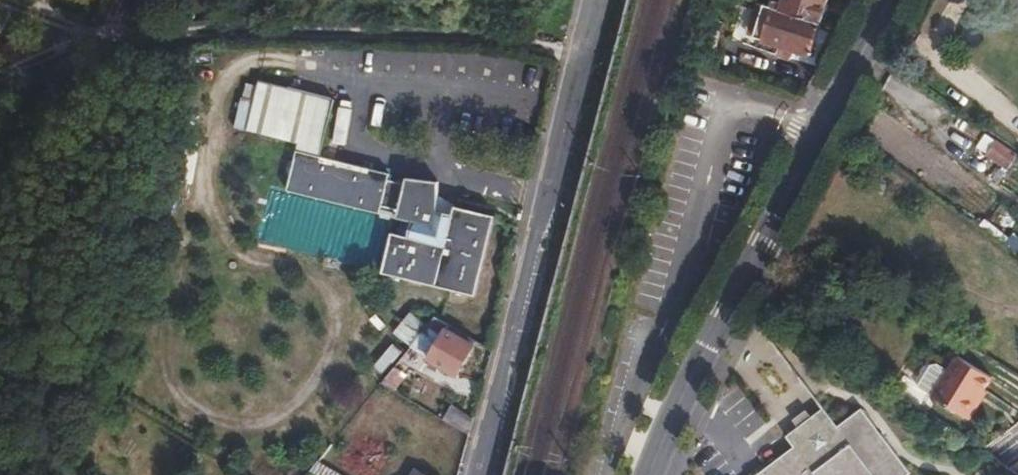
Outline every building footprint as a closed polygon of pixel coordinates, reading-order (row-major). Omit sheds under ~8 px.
[(769,6),(779,9),(782,0),(770,0),(769,6)] [(821,22),(828,0),(782,0),(779,9),(779,10),(821,22)] [(769,6),(764,4),(753,37),(762,40),(762,42),(779,47),(793,52),(810,57),(821,22),(779,10),(779,9),(769,6)] [(793,52),(779,47),(776,56),(790,61),(793,52)] [(303,128),(298,145),(320,150),(324,133),(303,128)] [(996,141),(987,153),(1008,169),(1017,156),(996,141)] [(383,274),(476,296),(495,215),(455,206),(453,214),(437,210),(438,181),(407,177),(406,184),(389,180),(390,173),(297,150),(287,191),(380,214),(381,209),(398,213),(397,218),(413,222),(409,237),(392,233),(383,274)] [(446,328),(448,325),(435,317),(428,326),(443,335),(429,360),(457,376),(475,345),(446,328)] [(397,364),(406,353),(390,341),(381,353),(397,364)] [(374,362),(390,374),(395,367),(397,364),(381,353),(374,362)] [(948,371),(932,397),(969,420),(994,378),(957,356),(948,371)] [(917,388),(932,397),(948,371),(937,364),(930,365),(917,388)] [(390,374),(382,383),(395,391),(408,375),(395,367),(390,374)] [(372,375),(367,383),(373,388),(379,380),(372,375)] [(469,436),(473,418),(452,404),(443,420),(469,436)] [(756,474),(908,474),(910,473),(862,408),(838,426),(824,408),(787,436),(794,447),(756,474)] [(314,468),(311,471),(317,474),(342,474),(319,461),(314,467),(314,468)] [(287,467),(280,474),(281,474),(293,474),(295,473),(287,467)]
